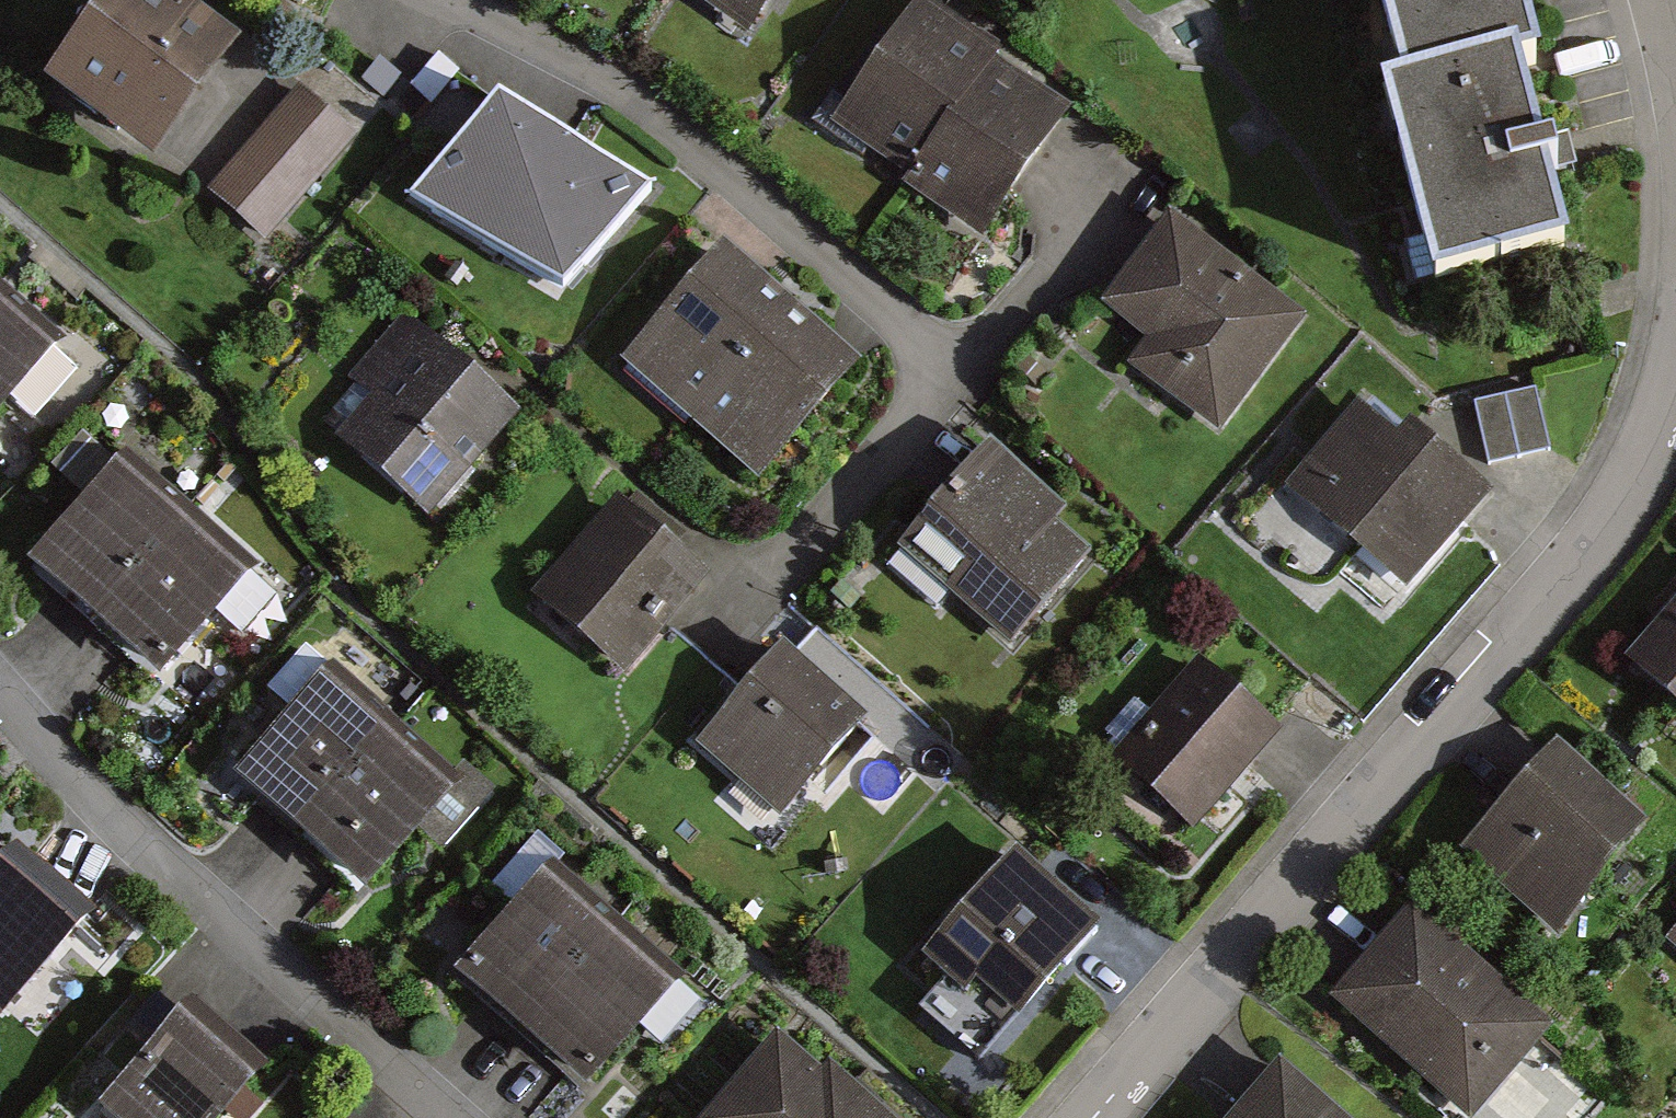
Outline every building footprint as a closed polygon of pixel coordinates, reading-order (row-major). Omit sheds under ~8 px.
[(188,0),(101,0),(43,79),(154,161),(243,40),(188,0)] [(759,37),(784,0),(704,0),(759,37)] [(1416,97),(1557,62),(1541,0),(1392,0),(1416,97)] [(1008,59),(930,3),(840,127),(917,183),(1008,59)] [(989,240),(1075,119),(1003,69),(917,189),(989,240)] [(1535,74),(1396,109),(1441,286),(1580,251),(1535,74)] [(266,241),(359,136),(301,85),(208,191),(266,241)] [(655,189),(500,96),(409,199),(564,289),(655,189)] [(1133,367),(1223,434),(1309,318),(1171,216),(1106,304),(1154,339),(1133,367)] [(863,365),(728,250),(627,368),(762,483),(863,365)] [(0,285),(0,419),(67,342),(0,285)] [(431,517),(517,414),(401,316),(314,419),(431,517)] [(1553,449),(1538,389),(1475,404),(1490,464),(1553,449)] [(1292,488),(1335,523),(1331,527),(1414,593),(1495,492),(1412,426),(1403,437),(1360,403),(1292,488)] [(1011,650),(1092,556),(1055,524),(1068,509),(993,445),(899,554),(1011,650)] [(191,505),(126,453),(28,572),(94,625),(191,505)] [(710,577),(615,497),(532,595),(627,674),(710,577)] [(256,558),(191,505),(94,625),(159,678),(256,558)] [(1626,666),(1675,708),(1675,608),(1626,666)] [(872,717),(787,644),(697,748),(781,821),(872,717)] [(1195,836),(1285,736),(1201,662),(1112,762),(1195,836)] [(397,723),(331,666),(232,779),(298,836),(397,723)] [(462,780),(397,723),(298,836),(363,893),(462,780)] [(1646,824),(1560,747),(1468,850),(1554,927),(1646,824)] [(1013,1031),(1103,923),(1017,852),(927,961),(962,990),(943,1013),(989,1051),(1008,1027),(1013,1031)] [(622,920),(554,861),(452,977),(520,1037),(622,920)] [(78,928),(5,862),(0,867),(0,1013),(78,928)] [(1557,1030),(1422,912),(1339,1007),(1466,1117),(1479,1117),(1557,1030)] [(690,980),(622,920),(520,1037),(588,1096),(690,980)] [(254,1083),(179,1015),(95,1107),(107,1117),(222,1117),(254,1083)] [(777,1039),(707,1117),(891,1117),(833,1067),(822,1079),(777,1039)] [(1288,1065),(1240,1117),(1347,1117),(1288,1065)]
